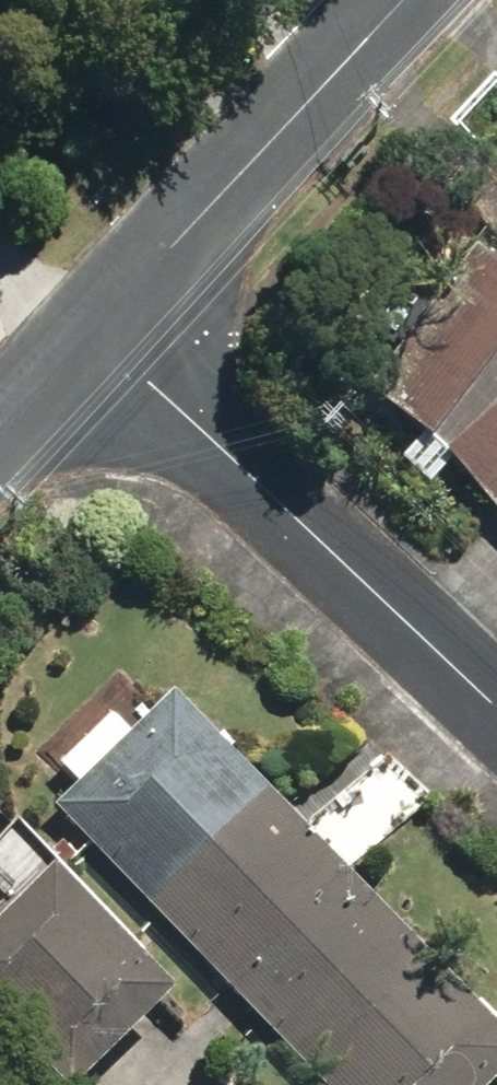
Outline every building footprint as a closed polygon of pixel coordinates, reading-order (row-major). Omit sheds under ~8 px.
[(417,442),(496,336),(496,289),(438,245),(335,380),(417,442)] [(496,530),(496,410),(437,463),(496,530)] [(47,814),(320,1084),(487,1084),(496,1075),(496,1014),(168,693),(138,721),(116,700),(54,768),(71,785),(47,814)] [(0,902),(0,1015),(87,1084),(93,1084),(183,975),(37,856),(0,902)]
